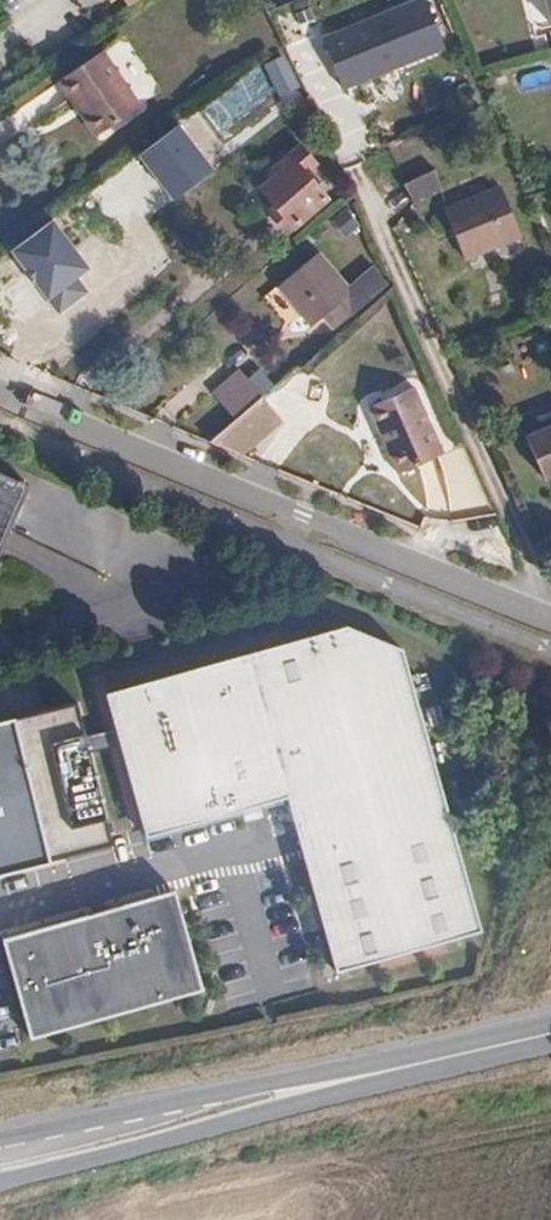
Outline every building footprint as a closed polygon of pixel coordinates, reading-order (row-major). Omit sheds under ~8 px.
[(424,1),(325,43),(345,91),(444,50),(424,1)] [(140,105),(102,49),(57,81),(95,136),(140,105)] [(284,169),(261,184),(291,225),(326,201),(295,155),(281,164),(284,169)] [(435,173),(401,187),(410,206),(443,192),(435,173)] [(505,194),(447,216),(465,264),(524,243),(505,194)] [(63,249),(35,276),(64,306),(93,280),(63,249)] [(313,323),(322,316),(330,309),(341,322),(384,286),(370,270),(348,289),(316,253),(279,284),(313,323)] [(330,309),(322,316),(333,329),(341,322),(330,309)] [(212,389),(236,415),(260,395),(262,393),(240,366),(212,389)] [(412,385),(366,405),(396,474),(443,454),(412,385)] [(283,421),(260,395),(236,415),(206,440),(243,455),(283,421)] [(525,440),(544,484),(550,481),(550,430),(525,440)] [(0,473),(0,552),(29,486),(0,473)] [(336,974),(482,933),(402,649),(346,626),(248,654),(248,655),(106,695),(116,729),(120,745),(146,837),(244,810),(245,815),(258,811),(256,806),(286,797),(336,974)] [(77,703),(0,722),(0,874),(112,846),(90,754),(86,736),(77,703)] [(86,736),(90,754),(120,745),(116,729),(86,736)] [(174,891),(2,940),(30,1040),(202,991),(174,891)]
